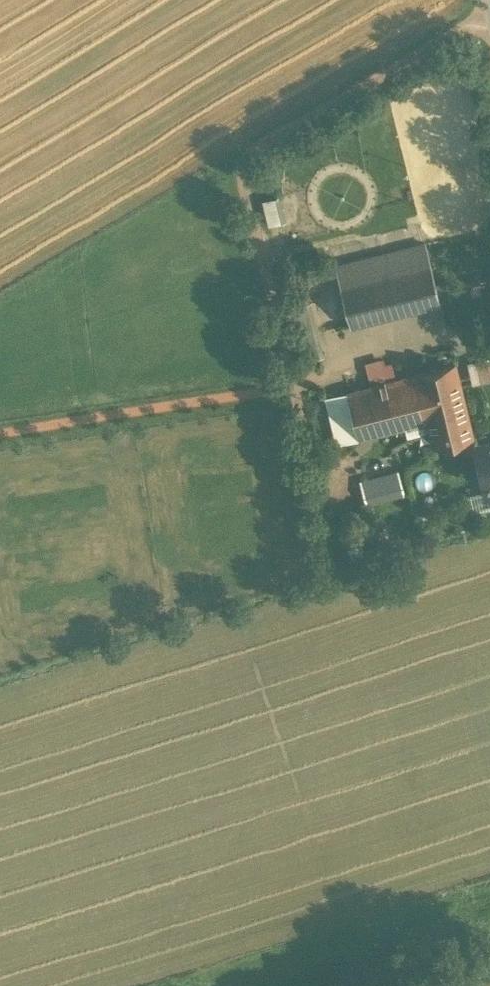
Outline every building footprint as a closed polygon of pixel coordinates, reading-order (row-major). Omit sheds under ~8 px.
[(269,219),(285,217),(282,191),(265,193),(269,219)] [(429,237),(341,258),(355,319),(444,298),(429,237)] [(290,300),(305,355),(324,350),(309,295),(290,300)] [(470,356),(473,377),(489,374),(489,353),(470,356)] [(458,361),(323,390),(334,440),(432,419),(437,440),(473,432),(458,361)] [(475,440),(487,487),(489,486),(489,436),(475,440)] [(401,464),(362,475),(369,501),(408,490),(401,464)]
